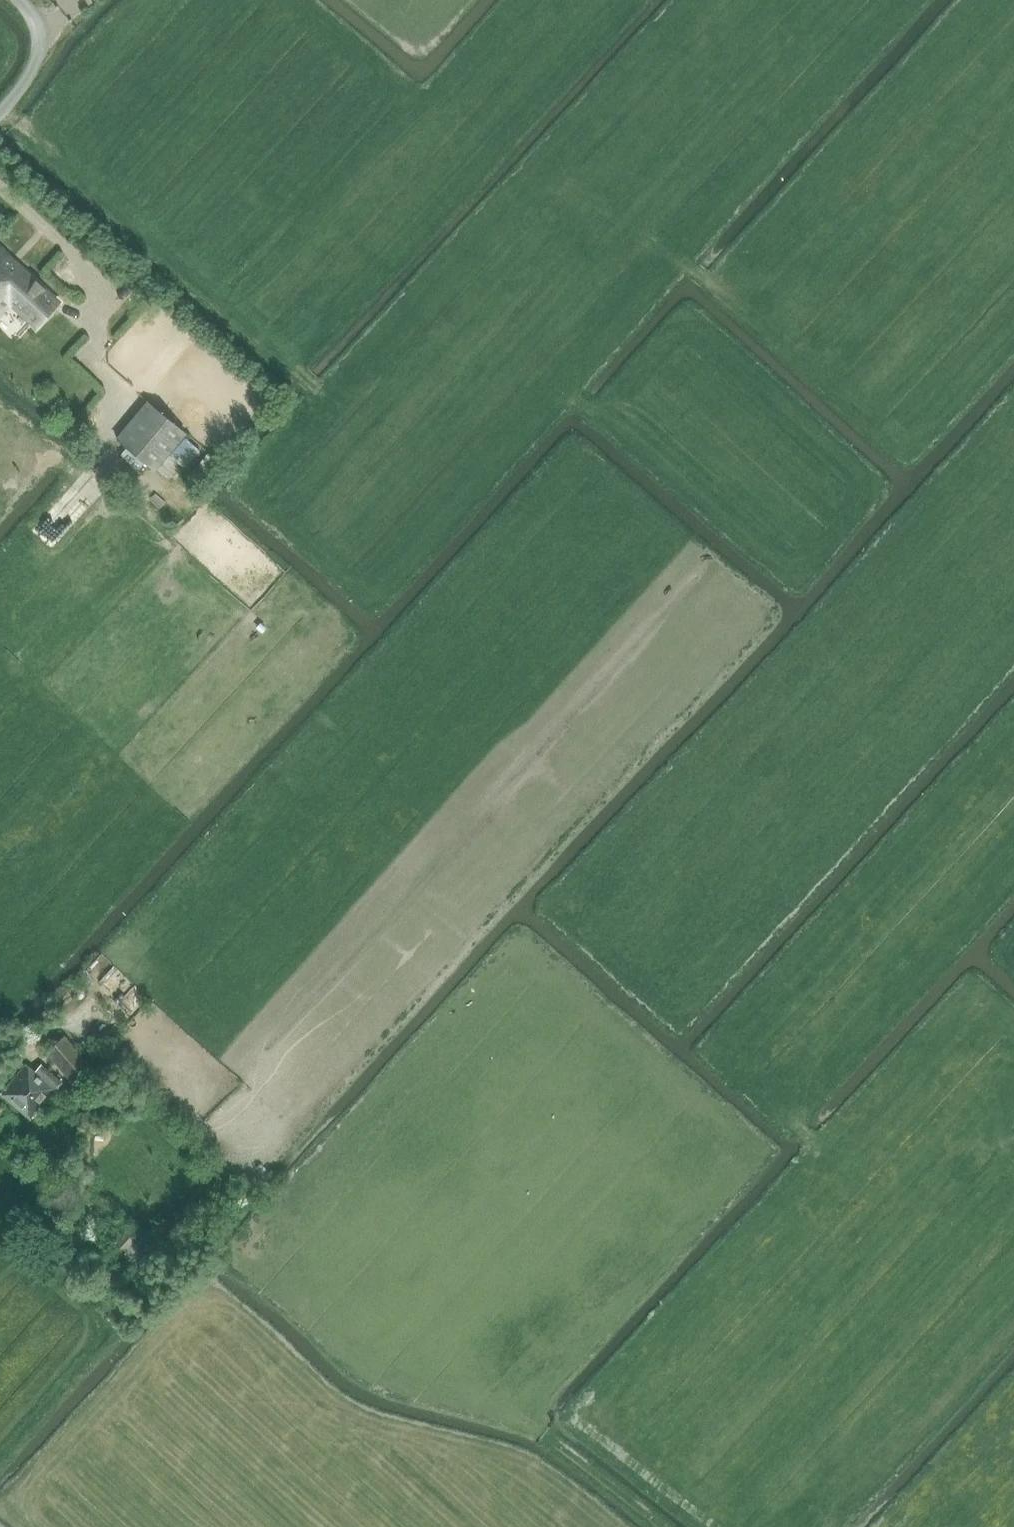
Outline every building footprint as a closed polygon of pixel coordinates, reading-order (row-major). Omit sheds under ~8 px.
[(61,299),(0,245),(0,316),(10,305),(35,329),(61,299)] [(117,438),(154,470),(186,433),(148,400),(117,438)] [(188,477),(203,490),(223,464),(208,452),(188,477)] [(48,1049),(83,1089),(97,1077),(62,1037),(48,1049)] [(0,1092),(0,1093),(31,1120),(58,1087),(62,1082),(57,1078),(49,1071),(41,1064),(37,1069),(35,1071),(25,1063),(0,1092)] [(121,1253),(139,1269),(156,1250),(142,1237),(140,1240),(124,1225),(112,1239),(124,1250),(121,1253)]
